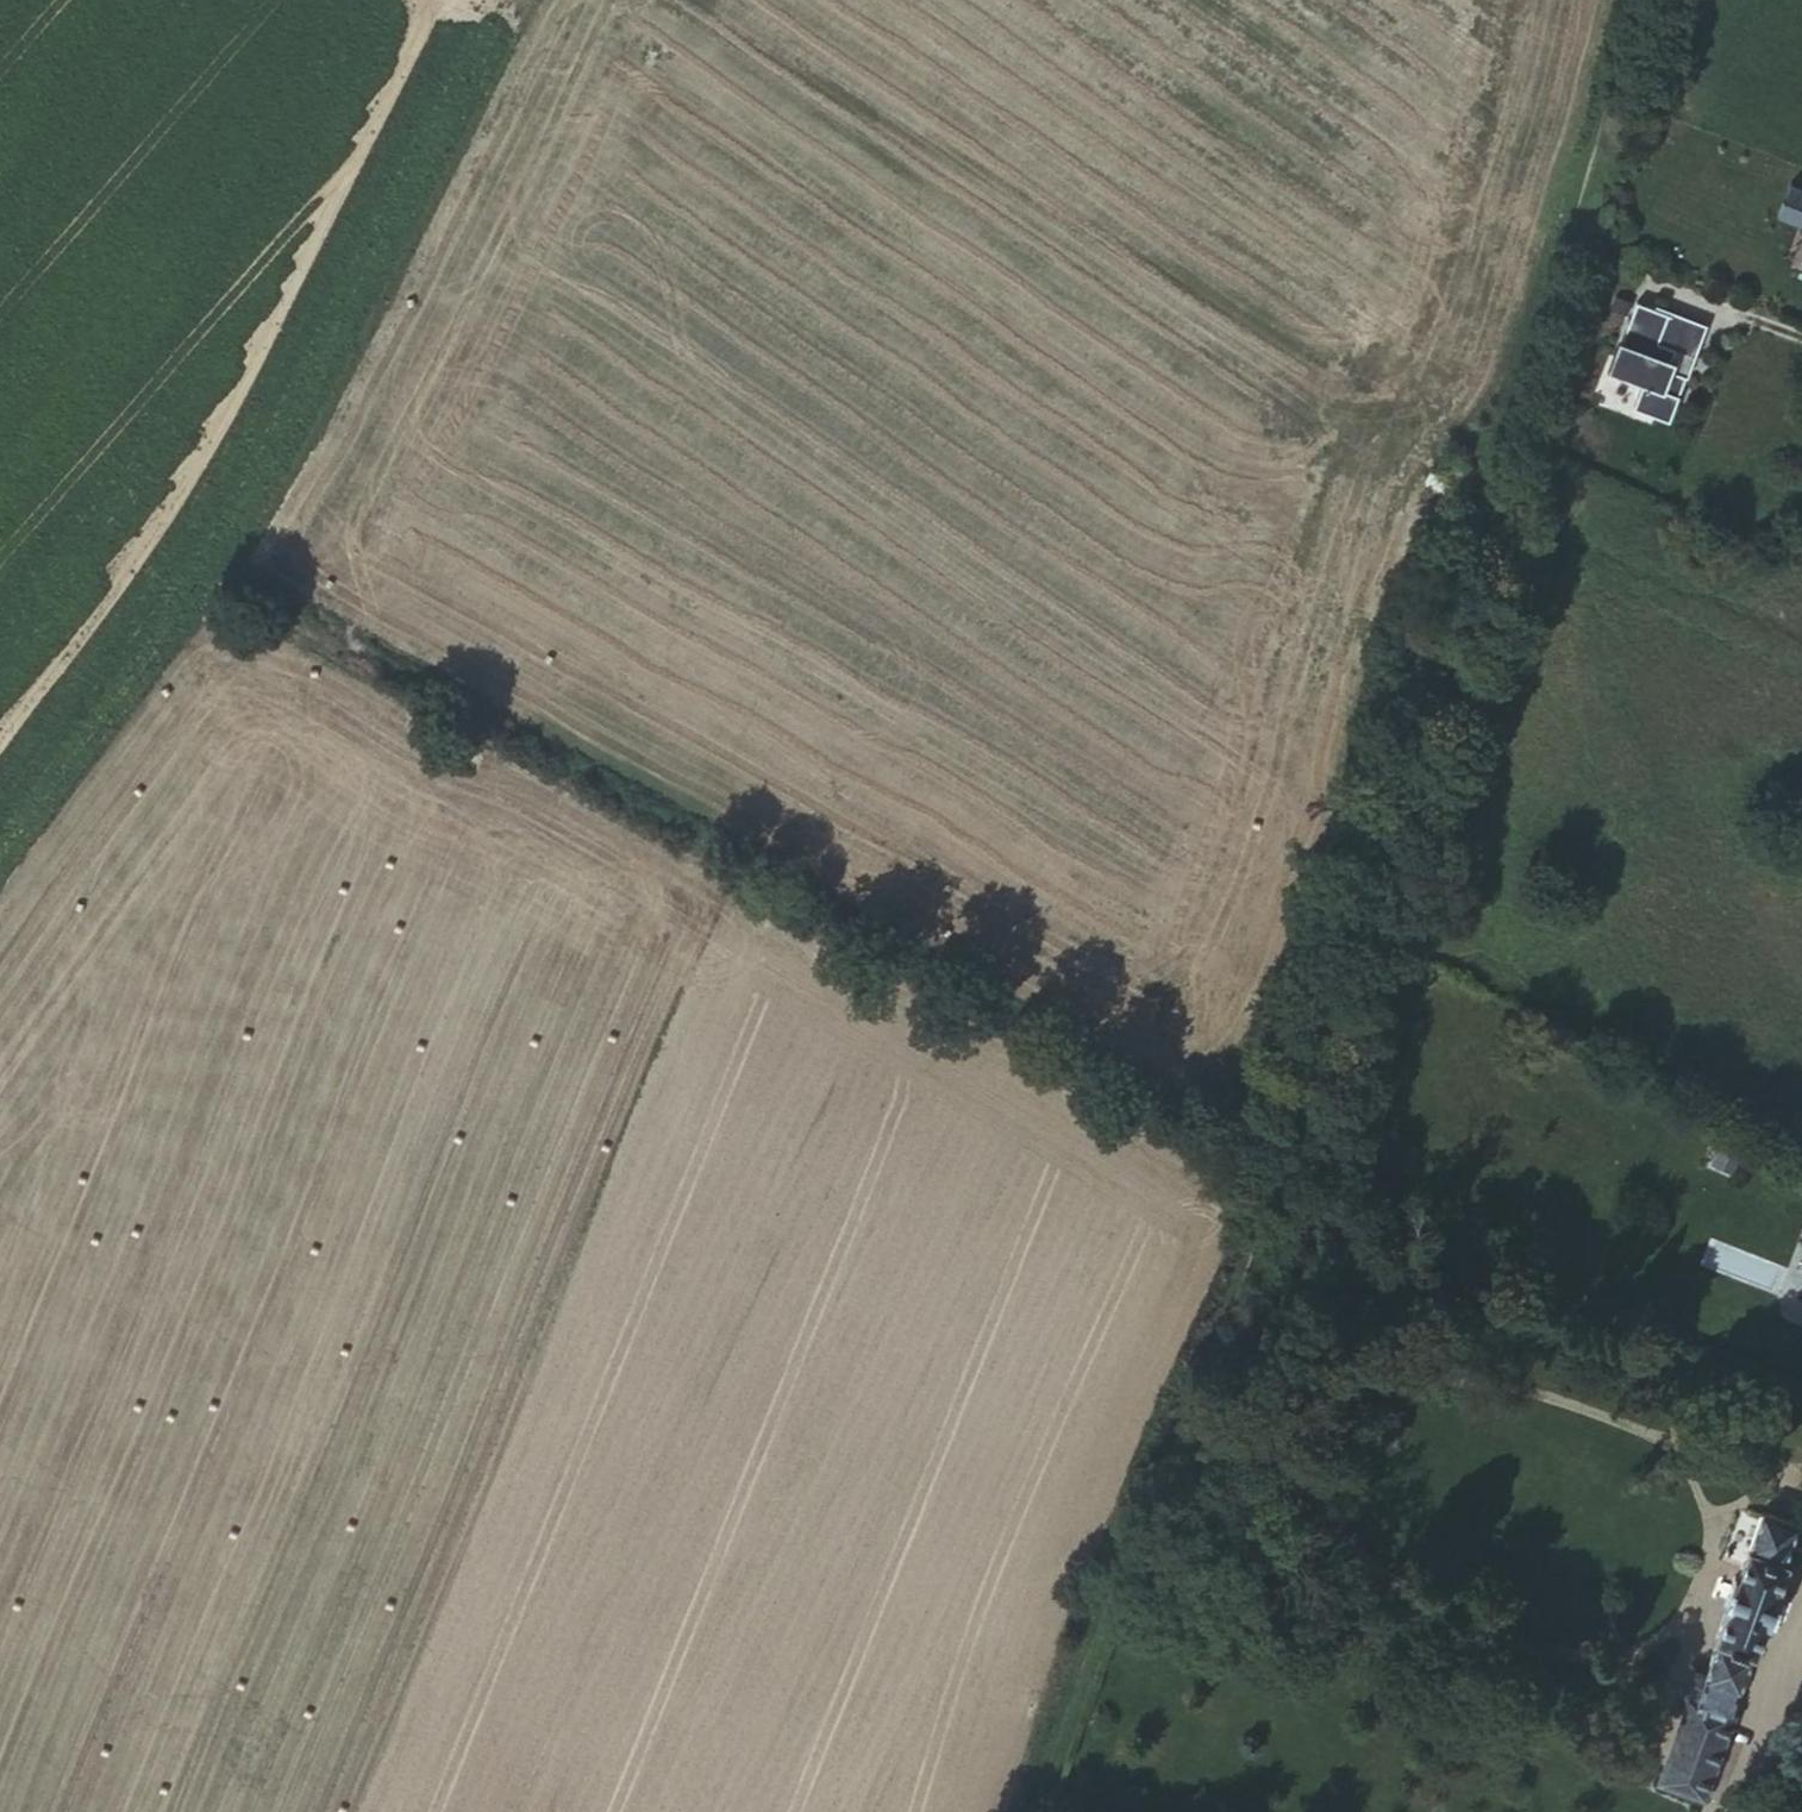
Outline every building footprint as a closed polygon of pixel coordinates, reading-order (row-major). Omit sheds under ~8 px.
[(1744,163),(1732,193),(1795,217),(1793,221),(1770,279),(1801,292),(1801,289),(1801,187),(1744,163)] [(1795,217),(1732,193),(1731,196),(1793,221),(1795,217)] [(1634,406),(1660,417),(1678,372),(1660,364),(1667,345),(1653,340),(1663,315),(1644,307),(1618,374),(1643,383),(1634,406)] [(1663,315),(1653,340),(1667,345),(1698,357),(1709,330),(1679,318),(1678,320),(1663,315)] [(1690,1701),(1661,1780),(1705,1795),(1733,1713),(1731,1711),(1752,1652),(1755,1652),(1765,1623),(1769,1622),(1779,1593),(1776,1590),(1787,1562),(1784,1561),(1797,1525),(1764,1513),(1740,1578),(1735,1578),(1724,1610),(1727,1612),(1718,1638),(1720,1639),(1707,1677),(1698,1673),(1692,1677),(1685,1696),(1690,1701)]
